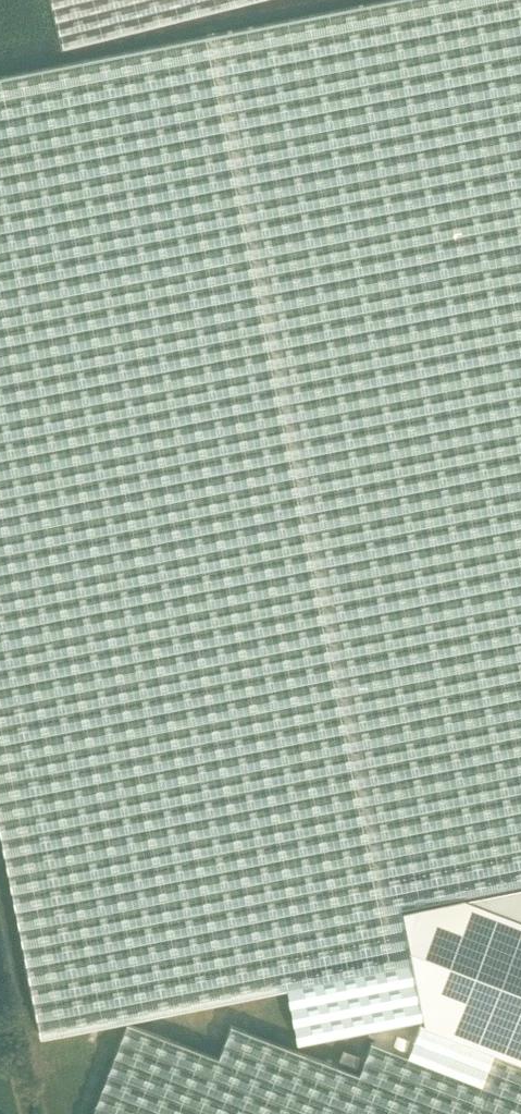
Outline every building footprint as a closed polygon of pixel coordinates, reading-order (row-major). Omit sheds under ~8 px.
[(520,884),(520,0),(381,0),(0,76),(0,833),(41,1038),(287,989),(298,1044),(424,1019),(402,908),(520,884)] [(64,49),(259,0),(51,0),(64,49)] [(424,1019),(426,1028),(493,1052),(520,1063),(520,884),(402,908),(424,1019)] [(493,1052),(426,1028),(418,1025),(407,1056),(371,1042),(359,1075),(230,1025),(219,1059),(127,1023),(92,1113),(520,1113),(520,1063),(493,1052)] [(343,1051),(339,1062),(355,1069),(360,1058),(343,1051)]
